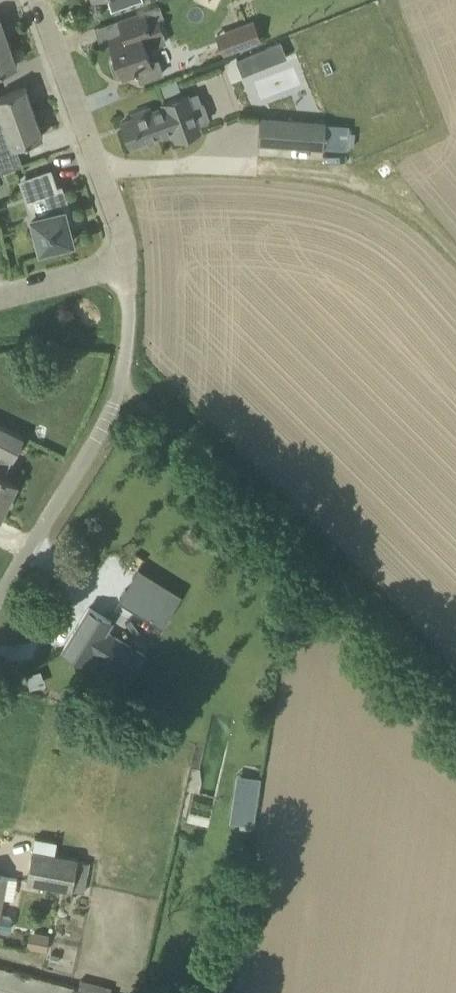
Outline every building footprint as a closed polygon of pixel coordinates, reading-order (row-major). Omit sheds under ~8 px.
[(151,62),(146,48),(166,41),(158,19),(147,23),(143,11),(118,20),(125,38),(110,44),(116,59),(113,60),(112,63),(116,75),(119,76),(122,75),(123,79),(138,74),(141,81),(163,73),(158,59),(151,62)] [(9,40),(0,15),(0,43),(9,40)] [(239,49),(262,40),(255,19),(231,28),(239,49)] [(17,64),(9,40),(0,43),(0,70),(17,64)] [(272,62),(287,56),(281,40),(266,46),(267,49),(272,62)] [(34,111),(25,87),(0,96),(0,123),(34,111)] [(134,117),(122,122),(130,145),(174,129),(178,139),(201,131),(198,124),(210,120),(204,101),(199,102),(191,105),(187,94),(164,102),(166,106),(152,111),(150,107),(133,113),(134,117)] [(43,135),(34,111),(0,123),(0,172),(8,169),(22,164),(15,145),(43,135)] [(259,118),(258,142),(322,147),(324,122),(259,118)] [(50,213),(33,219),(41,250),(49,248),(50,252),(66,248),(65,243),(73,241),(68,221),(74,220),(74,221),(76,221),(63,184),(58,186),(52,168),(26,177),(33,196),(43,193),(50,213)] [(24,436),(0,424),(0,516),(17,482),(4,476),(13,458),(24,436)] [(138,569),(120,598),(162,624),(180,595),(138,569)] [(146,653),(107,629),(112,621),(90,607),(64,649),(87,663),(93,653),(131,677),(146,653)] [(27,881),(72,890),(77,861),(78,858),(33,850),(27,881)] [(17,879),(5,876),(0,875),(0,904),(2,896),(13,898),(17,879)] [(9,928),(11,918),(0,916),(0,927),(9,928)] [(42,948),(45,934),(25,930),(23,944),(42,948)]
